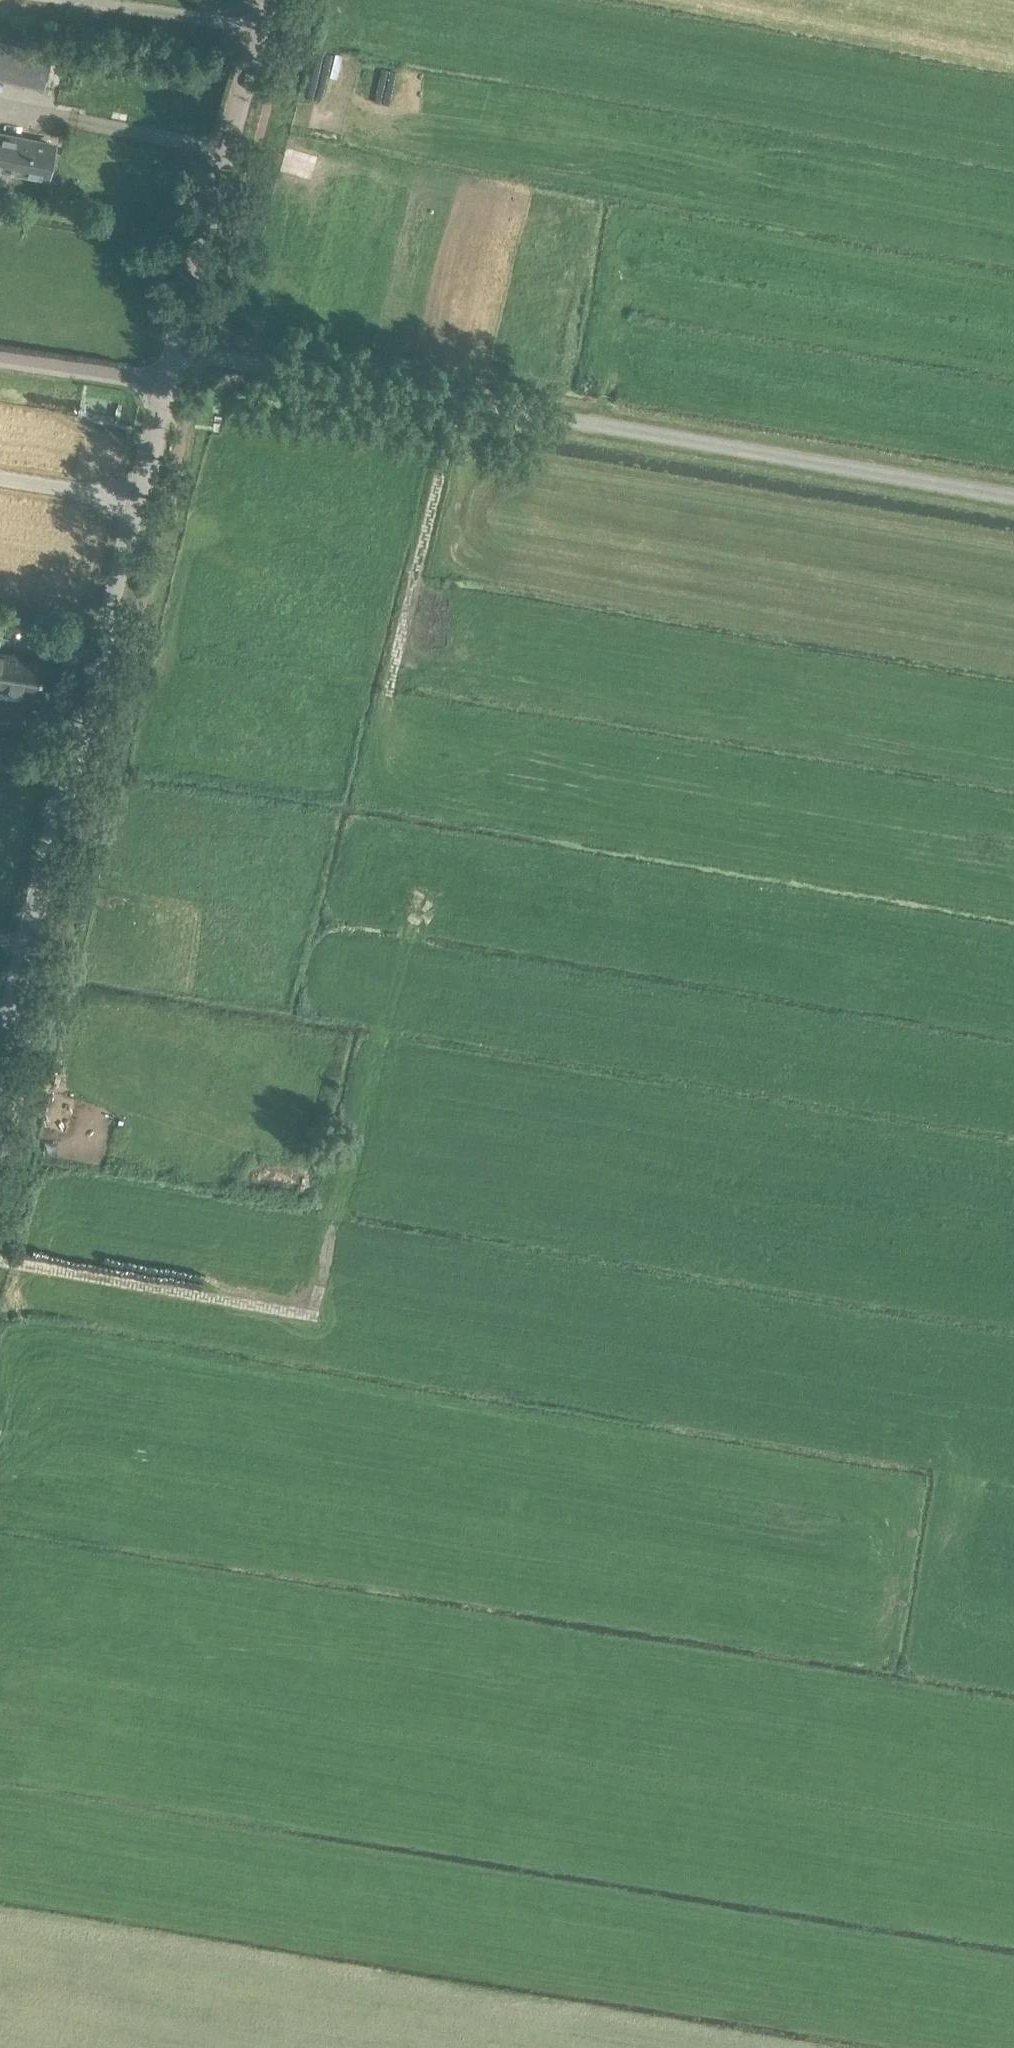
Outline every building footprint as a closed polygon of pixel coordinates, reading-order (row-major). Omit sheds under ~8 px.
[(31,47),(0,40),(0,65),(25,71),(31,47)] [(0,132),(0,165),(50,175),(57,143),(0,132)] [(40,696),(46,656),(24,653),(24,651),(12,649),(12,652),(0,650),(0,727),(23,731),(27,700),(23,700),(24,694),(40,696)]
